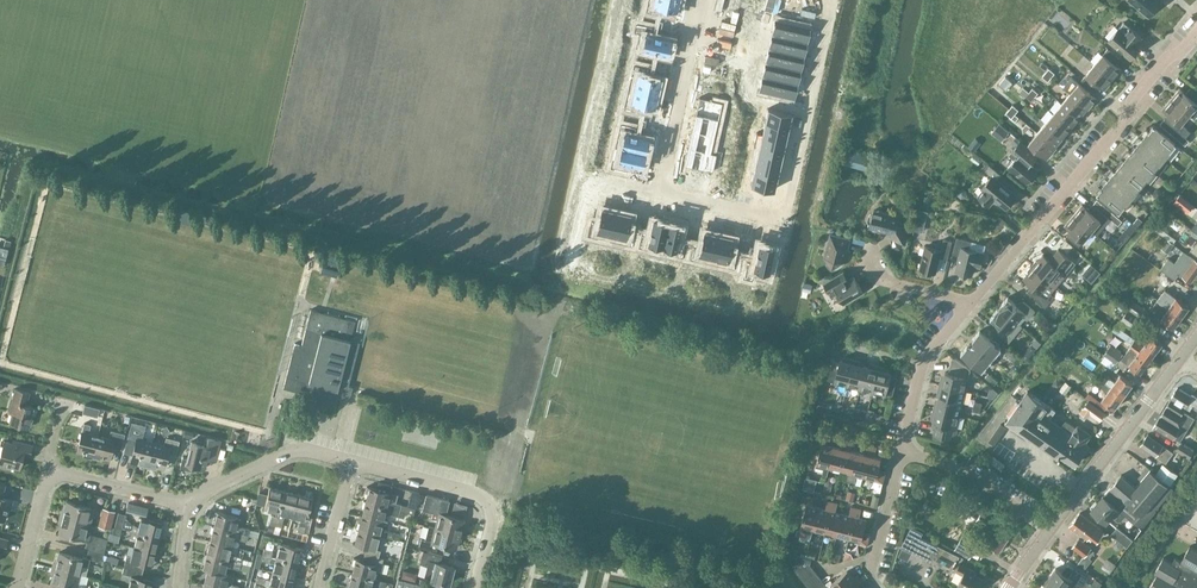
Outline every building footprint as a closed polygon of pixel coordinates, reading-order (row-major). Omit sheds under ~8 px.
[(646,11),(661,14),(663,7),(677,10),(679,0),(649,0),(646,11)] [(1149,16),(1161,2),(1158,0),(1130,0),(1149,16)] [(771,33),(789,37),(792,23),(790,22),(785,21),(780,20),(775,19),(774,20),(776,20),(773,33),(771,33)] [(1124,53),(1131,58),(1141,46),(1137,43),(1142,37),(1124,22),(1109,40),(1117,47),(1124,53)] [(634,32),(640,33),(636,47),(667,54),(671,39),(651,34),(653,26),(636,23),(634,32)] [(792,23),(789,37),(807,41),(805,41),(808,27),(810,28),(810,27),(804,26),(799,25),(795,23),(792,23)] [(768,47),(786,51),(789,37),(771,33),(771,34),(773,34),(770,47),(768,47)] [(789,37),(786,51),(803,55),(804,55),(802,55),(805,41),(806,42),(807,41),(789,37)] [(765,61),(783,65),(786,51),(768,47),(768,48),(770,48),(767,61),(765,61)] [(1117,47),(1113,52),(1120,58),(1124,53),(1117,47)] [(1113,52),(1108,48),(1095,64),(1114,79),(1122,69),(1116,64),(1121,58),(1120,58),(1113,52)] [(786,51),(783,65),(800,69),(799,69),(802,55),(803,56),(803,55),(786,51)] [(762,75),(780,79),(783,65),(765,61),(765,62),(766,62),(763,75),(762,75)] [(634,64),(629,86),(658,92),(662,78),(648,75),(649,67),(634,64)] [(1105,89),(1114,79),(1095,64),(1082,80),(1094,90),(1099,84),(1105,89)] [(783,65),(780,79),(797,83),(796,82),(799,69),(800,70),(800,69),(783,65)] [(1049,68),(1046,72),(1052,77),(1055,73),(1049,68)] [(1046,72),(1043,77),(1048,81),(1052,77),(1046,72)] [(759,89),(759,90),(764,91),(769,92),(774,93),(776,94),(780,79),(762,75),(762,76),(763,76),(760,89),(759,89)] [(999,84),(1006,90),(1013,82),(1006,76),(999,84)] [(780,79),(776,94),(779,94),(783,95),(788,96),(794,98),(794,97),(793,96),(796,83),(797,84),(797,83),(780,79)] [(1079,83),(1071,93),(1088,108),(1089,109),(1098,98),(1079,83)] [(629,86),(624,108),(639,111),(641,104),(655,107),(658,92),(629,86)] [(1033,88),(1030,92),(1035,97),(1039,93),(1033,88)] [(1171,99),(1195,119),(1196,116),(1196,94),(1190,88),(1186,94),(1179,89),(1171,99)] [(1030,92),(1026,96),(1032,101),(1035,97),(1030,92)] [(1062,103),(1080,117),(1088,108),(1071,93),(1062,103)] [(700,97),(696,114),(719,120),(723,103),(700,97)] [(1189,114),(1195,119),(1171,99),(1162,109),(1169,114),(1164,120),(1181,135),(1187,128),(1181,124),(1189,114)] [(1062,103),(1054,113),(1072,127),(1080,117),(1062,103)] [(1013,105),(1010,109),(1015,114),(1019,110),(1016,108),(1013,105)] [(768,108),(765,121),(788,127),(791,114),(768,108)] [(1010,109),(1006,113),(1008,114),(1012,118),(1015,114),(1010,109)] [(1072,127),(1054,113),(1046,123),(1063,137),(1072,127)] [(696,114),(692,131),(715,136),(719,120),(696,114)] [(1185,146),(1189,141),(1181,135),(1164,120),(1160,125),(1185,146)] [(762,133),(762,134),(785,139),(788,127),(765,121),(762,133)] [(621,123),(616,145),(645,152),(648,137),(634,134),(636,127),(621,123)] [(1046,123),(1038,132),(1056,148),(1055,147),(1063,137),(1046,123)] [(998,124),(991,133),(996,137),(1003,128),(998,124)] [(1146,129),(1144,131),(1170,152),(1176,145),(1153,126),(1149,131),(1146,129)] [(692,131),(688,148),(711,153),(715,136),(692,131)] [(1170,152),(1144,131),(1139,137),(1165,159),(1170,152)] [(757,132),(754,146),(760,147),(760,146),(783,152),(785,139),(762,134),(762,133),(757,132)] [(1029,143),(1048,158),(1056,148),(1038,132),(1029,143)] [(1139,137),(1133,144),(1158,165),(1159,164),(1160,165),(1165,159),(1139,137)] [(1038,170),(1031,164),(1038,156),(1031,150),(1021,141),(1009,155),(1015,160),(1008,167),(1027,183),(1038,170)] [(1131,153),(1128,150),(1127,151),(1154,173),(1154,172),(1153,171),(1158,165),(1133,144),(1132,145),(1135,147),(1131,153)] [(616,145),(611,167),(626,171),(628,163),(642,166),(645,152),(616,145)] [(760,147),(757,159),(780,164),(783,152),(760,146),(760,147)] [(688,148),(684,165),(713,171),(717,154),(711,153),(688,148)] [(1127,151),(1122,157),(1147,178),(1148,177),(1149,179),(1154,173),(1127,151)] [(870,157),(849,152),(846,164),(866,169),(870,157)] [(1121,159),(1123,161),(1119,166),(1141,185),(1147,178),(1122,157),(1121,159)] [(1180,171),(1185,165),(1178,158),(1172,165),(1180,171)] [(757,159),(754,171),(777,177),(780,164),(757,159)] [(995,199),(1006,208),(1017,195),(997,179),(1001,174),(990,165),(986,171),(992,176),(982,188),(984,190),(978,196),(990,205),(995,199)] [(1111,170),(1110,171),(1137,193),(1138,191),(1137,190),(1141,185),(1119,166),(1114,172),(1111,170)] [(754,171),(751,184),(774,190),(777,177),(754,171)] [(1137,193),(1110,171),(1105,178),(1131,200),(1137,193)] [(1105,178),(1099,184),(1125,206),(1131,200),(1105,178)] [(1100,189),(1096,194),(1119,214),(1125,206),(1099,184),(1098,186),(1100,189)] [(1157,188),(1153,193),(1158,198),(1163,192),(1157,188)] [(1187,213),(1194,205),(1180,194),(1174,202),(1187,213)] [(1110,219),(1118,226),(1122,221),(1097,200),(1093,204),(1105,215),(1110,219)] [(1093,204),(1088,210),(1082,205),(1073,215),(1092,231),(1092,230),(1098,234),(1110,219),(1105,215),(1093,204)] [(591,220),(588,235),(610,240),(616,211),(602,208),(599,221),(591,220)] [(920,209),(919,215),(927,218),(929,211),(920,209)] [(900,217),(888,214),(879,210),(878,212),(875,211),(874,214),(871,215),(870,216),(869,218),(869,219),(869,221),(869,223),(871,225),(870,228),(873,229),(874,231),(880,231),(886,232),(887,231),(890,232),(894,240),(904,242),(907,232),(900,220),(900,217)] [(616,211),(610,240),(632,245),(635,230),(628,228),(631,214),(616,211)] [(998,215),(994,221),(1001,227),(1006,221),(998,215)] [(1092,231),(1073,215),(1065,226),(1071,231),(1066,236),(1078,247),(1092,231)] [(1138,217),(1133,222),(1138,226),(1142,221),(1138,217)] [(642,231),(639,247),(661,252),(667,222),(653,219),(650,233),(642,231)] [(667,222),(661,252),(683,257),(686,241),(679,240),(682,226),(680,225),(681,222),(670,220),(669,223),(667,222)] [(1124,230),(1118,238),(1124,243),(1130,235),(1124,230)] [(693,243),(690,258),(712,263),(719,234),(704,231),(701,245),(693,243)] [(719,234),(712,263),(734,268),(738,253),(730,251),(733,237),(719,234)] [(831,234),(828,246),(832,247),(831,252),(830,252),(828,254),(827,256),(825,257),(826,259),(826,260),(826,262),(827,263),(828,266),(829,267),(831,268),(832,270),(835,268),(835,269),(837,269),(839,268),(840,267),(842,266),(843,264),(849,260),(850,255),(847,249),(848,249),(851,239),(831,234)] [(1111,236),(1107,241),(1114,247),(1118,243),(1111,236)] [(953,254),(960,256),(956,271),(973,275),(975,266),(981,267),(984,254),(970,250),(972,242),(958,238),(953,254)] [(1162,248),(1168,253),(1175,244),(1174,243),(1168,239),(1162,248)] [(926,247),(920,269),(936,273),(940,258),(948,260),(953,242),(945,240),(942,251),(926,247)] [(752,280),(753,274),(768,277),(775,247),(759,243),(755,263),(747,261),(743,278),(752,280)] [(1033,266),(1052,282),(1058,275),(1063,280),(1077,264),(1059,250),(1050,261),(1044,256),(1039,261),(1037,261),(1033,266)] [(1161,268),(1175,279),(1179,273),(1191,282),(1196,274),(1196,261),(1184,251),(1175,262),(1169,258),(1161,268)] [(333,275),(337,276),(342,256),(326,252),(325,255),(320,272),(333,275)] [(1094,257),(1089,267),(1097,271),(1102,262),(1094,257)] [(1052,282),(1033,266),(1029,271),(1029,273),(1024,279),(1036,289),(1031,296),(1045,308),(1055,297),(1046,289),(1052,282)] [(845,304),(864,293),(855,277),(843,284),(838,276),(825,284),(832,297),(838,293),(845,304)] [(1162,292),(1167,285),(1159,280),(1154,286),(1162,292)] [(805,283),(803,290),(811,292),(813,285),(805,283)] [(1162,294),(1157,300),(1182,318),(1190,308),(1177,298),(1165,289),(1162,294)] [(1071,291),(1067,300),(1074,304),(1078,295),(1071,291)] [(1009,298),(1009,297),(1000,308),(1018,323),(1026,313),(1031,317),(1035,311),(1024,302),(1019,307),(1009,298)] [(1135,300),(1128,309),(1143,320),(1150,312),(1135,300)] [(1157,300),(1150,310),(1161,319),(1174,329),(1182,318),(1157,300)] [(1018,323),(1000,308),(991,319),(992,319),(1002,327),(998,333),(1009,343),(1014,337),(1010,333),(1018,323)] [(303,393),(302,400),(311,402),(311,403),(325,407),(325,406),(335,408),(338,398),(343,399),(351,394),(353,387),(348,385),(359,342),(350,340),(355,321),(311,309),(301,346),(294,345),(283,388),(303,393)] [(1128,309),(1121,319),(1140,333),(1148,323),(1143,320),(1128,309)] [(973,341),(974,342),(973,344),(993,360),(1002,349),(980,331),(973,340),(973,341)] [(1135,340),(1132,344),(1151,359),(1162,344),(1150,336),(1143,346),(1135,340)] [(983,371),(993,360),(973,344),(972,346),(971,345),(969,345),(968,346),(961,354),(983,371)] [(1128,349),(1121,359),(1129,365),(1140,373),(1151,359),(1132,344),(1128,349)] [(1112,345),(1104,355),(1115,363),(1116,363),(1120,358),(1118,356),(1121,352),(1112,345)] [(1008,351),(1005,355),(1014,362),(1017,359),(1008,351)] [(942,379),(940,385),(966,391),(971,370),(956,358),(953,357),(949,373),(946,373),(944,379),(942,379)] [(848,386),(855,361),(848,359),(848,361),(841,360),(840,363),(833,361),(829,380),(836,382),(835,383),(848,386)] [(860,364),(861,362),(855,361),(848,386),(861,389),(866,366),(860,364)] [(861,389),(873,392),(880,367),(873,365),(873,368),(866,366),(861,389)] [(880,367),(873,392),(893,397),(898,377),(891,376),(892,373),(885,371),(886,369),(880,367)] [(1104,373),(1100,378),(1124,396),(1133,383),(1121,375),(1116,382),(1104,373)] [(986,377),(995,385),(998,381),(989,374),(986,377)] [(1100,378),(1096,383),(1108,392),(1103,399),(1115,408),(1124,396),(1100,378)] [(1057,379),(1053,384),(1058,389),(1063,383),(1057,379)] [(1065,382),(1060,390),(1065,394),(1071,387),(1065,382)] [(941,392),(939,398),(963,404),(966,391),(940,385),(939,391),(941,392)] [(38,407),(27,405),(30,392),(15,388),(9,412),(13,413),(10,422),(29,427),(32,414),(36,415),(38,407)] [(1196,406),(1196,397),(1193,395),(1191,397),(1178,389),(1172,399),(1185,407),(1186,406),(1191,409),(1194,404),(1196,406)] [(1057,457),(1059,455),(1076,428),(1068,423),(1064,429),(1050,420),(1057,411),(1029,392),(1007,423),(1057,457)] [(934,410),(960,416),(963,404),(939,398),(938,404),(936,403),(934,410)] [(1091,414),(1100,421),(1106,414),(1089,401),(1080,412),(1088,418),(1091,414)] [(1163,414),(1154,427),(1173,439),(1173,438),(1178,441),(1182,440),(1186,434),(1179,429),(1181,426),(1184,422),(1191,426),(1195,419),(1184,412),(1185,410),(1171,401),(1163,414)] [(98,416),(98,415),(100,408),(85,405),(83,413),(98,416)] [(934,434),(932,440),(947,443),(948,438),(949,435),(953,436),(957,433),(958,431),(956,429),(960,416),(934,410),(932,416),(935,416),(933,423),(936,424),(934,434)] [(888,416),(874,413),(872,420),(886,423),(888,416)] [(132,422),(127,442),(135,445),(133,455),(131,461),(147,466),(153,442),(141,439),(145,425),(132,422)] [(85,454),(93,456),(99,436),(89,433),(92,425),(85,423),(78,449),(85,451),(85,454)] [(1091,435),(1078,426),(1076,428),(1059,455),(1061,456),(1062,454),(1076,464),(1088,446),(1084,444),(1091,435)] [(109,438),(99,436),(93,456),(102,459),(103,456),(110,458),(113,446),(121,448),(125,434),(111,430),(109,438)] [(186,430),(184,435),(193,438),(195,433),(186,430)] [(823,441),(816,467),(824,469),(822,474),(827,475),(828,470),(829,469),(835,444),(828,442),(830,434),(825,433),(823,441)] [(1158,457),(1159,456),(1168,462),(1174,453),(1163,445),(1148,435),(1141,446),(1158,457)] [(153,442),(147,466),(164,470),(169,454),(175,456),(179,441),(167,437),(164,445),(153,442)] [(192,441),(187,458),(183,457),(180,467),(194,471),(195,466),(204,468),(208,453),(217,456),(221,441),(206,437),(204,444),(192,441)] [(835,444),(829,469),(833,470),(834,466),(842,468),(849,439),(843,437),(841,445),(835,444)] [(849,439),(842,468),(849,470),(846,480),(851,481),(853,475),(859,450),(852,448),(854,440),(849,439)] [(31,454),(33,445),(16,441),(15,443),(4,440),(0,455),(0,465),(7,467),(8,464),(20,467),(24,452),(31,454)] [(1181,442),(1176,450),(1190,458),(1194,451),(1194,450),(1181,442)] [(853,475),(851,481),(855,483),(857,476),(865,478),(871,453),(873,445),(868,443),(866,451),(859,450),(853,475)] [(871,453),(865,478),(877,481),(883,482),(886,470),(880,468),(883,456),(876,454),(878,446),(873,445),(871,453)] [(994,456),(990,461),(1001,470),(1005,465),(994,456)] [(1163,463),(1157,473),(1172,483),(1178,474),(1163,463)] [(1104,496),(1136,523),(1168,485),(1151,470),(1136,487),(1122,475),(1104,496)] [(817,480),(814,491),(821,492),(824,482),(817,480)] [(923,480),(921,486),(933,490),(935,484),(923,480)] [(830,493),(833,482),(826,481),(823,492),(830,493)] [(11,508),(13,500),(1,497),(5,484),(0,483),(0,517),(5,519),(9,507),(11,508)] [(1174,489),(1168,485),(1136,523),(1135,524),(1142,530),(1160,508),(1159,507),(1174,489)] [(369,486),(365,501),(400,510),(402,504),(388,500),(391,492),(376,488),(369,486)] [(266,506),(265,508),(279,512),(285,490),(271,487),(269,494),(266,506)] [(278,516),(276,525),(282,526),(285,513),(293,515),(299,494),(285,490),(279,512),(278,516)] [(849,490),(847,499),(854,501),(856,492),(849,490)] [(299,494),(293,515),(301,517),(297,530),(304,532),(307,519),(313,498),(299,494)] [(427,494),(423,509),(433,512),(432,518),(438,520),(436,528),(460,535),(464,520),(445,515),(449,500),(448,500),(427,494)] [(807,503),(800,530),(812,533),(812,531),(819,506),(812,505),(814,497),(809,495),(807,503)] [(1106,522),(1112,515),(1118,520),(1121,520),(1125,516),(1135,524),(1136,523),(1104,496),(1092,510),(1106,522)] [(819,506),(812,531),(824,534),(825,531),(833,501),(827,500),(825,508),(819,506)] [(365,501),(361,515),(383,521),(385,514),(387,515),(390,513),(399,516),(400,510),(365,501)] [(833,501),(825,531),(833,532),(832,536),(836,537),(843,512),(836,511),(838,503),(833,501)] [(92,509),(67,503),(63,519),(87,525),(92,509)] [(402,504),(400,510),(406,511),(414,513),(416,507),(407,505),(402,504)] [(843,512),(836,537),(849,540),(855,515),(857,507),(851,506),(849,514),(843,512)] [(855,515),(849,540),(861,543),(867,545),(870,532),(864,531),(867,518),(860,517),(862,509),(857,507),(855,515)] [(1009,530),(1009,526),(997,519),(998,518),(983,508),(975,521),(976,521),(989,530),(991,528),(996,531),(987,544),(1000,552),(1012,535),(1008,532),(1009,530)] [(100,520),(98,526),(110,529),(111,527),(115,511),(106,509),(103,521),(100,520)] [(215,511),(212,525),(248,535),(250,528),(236,525),(238,517),(215,511)] [(118,512),(115,527),(122,528),(125,516),(126,514),(118,512)] [(1071,526),(1089,539),(1093,534),(1099,538),(1104,531),(1080,514),(1071,526)] [(361,515),(358,529),(379,535),(393,538),(394,532),(381,529),(383,521),(361,515)] [(125,516),(122,528),(131,531),(132,525),(125,516)] [(976,521),(975,521),(968,516),(965,521),(973,526),(976,521)] [(134,524),(132,531),(159,538),(163,524),(141,518),(139,526),(134,524)] [(85,549),(88,550),(104,554),(108,539),(91,535),(91,533),(86,531),(87,525),(63,519),(59,533),(82,539),(82,541),(87,542),(85,549)] [(212,525),(208,540),(231,546),(233,537),(247,541),(248,535),(212,525)] [(922,531),(912,525),(900,546),(927,560),(928,559),(951,570),(952,569),(964,575),(960,583),(962,585),(960,587),(961,587),(982,587),(987,577),(960,564),(962,559),(918,537),(922,531)] [(422,540),(420,547),(436,551),(438,545),(457,549),(460,535),(436,528),(428,526),(425,540),(422,540)] [(114,528),(113,533),(120,535),(122,528),(115,527),(114,528)] [(1118,527),(1112,534),(1126,545),(1131,538),(1118,527)] [(358,529),(354,544),(368,547),(366,554),(379,557),(380,550),(376,549),(379,535),(358,529)] [(132,531),(130,537),(135,539),(133,546),(156,552),(159,538),(132,531)] [(977,542),(964,534),(955,549),(969,556),(977,542)] [(6,549),(8,538),(0,536),(0,547),(6,549)] [(1079,539),(1073,547),(1084,556),(1076,565),(1084,570),(1092,559),(1089,557),(1095,551),(1091,548),(1079,539)] [(208,540),(204,554),(241,563),(242,559),(242,557),(229,554),(231,546),(208,540)] [(281,543),(277,558),(301,564),(305,549),(281,543)] [(1190,545),(1182,560),(1175,556),(1172,561),(1165,557),(1156,572),(1159,574),(1150,587),(1196,587),(1196,548),(1190,545)] [(127,555),(124,567),(142,571),(144,565),(152,567),(156,552),(133,546),(131,556),(127,555)] [(265,548),(263,554),(273,557),(274,551),(265,548)] [(807,556),(815,558),(817,551),(808,549),(807,556)] [(59,553),(55,569),(80,575),(83,565),(88,567),(90,560),(102,563),(104,554),(88,550),(86,558),(83,557),(82,560),(59,553)] [(846,550),(844,560),(854,557),(846,550)] [(423,552),(420,564),(428,565),(424,579),(450,585),(455,567),(441,563),(442,557),(423,552)] [(204,554),(200,568),(205,569),(224,574),(226,566),(239,569),(241,563),(204,554)] [(263,554),(262,560),(271,563),(273,557),(263,554)] [(355,558),(351,572),(374,578),(376,570),(380,571),(383,562),(384,558),(379,557),(366,554),(364,561),(355,558)] [(107,556),(105,562),(111,563),(117,565),(119,558),(107,555),(107,556)] [(794,570),(796,572),(810,567),(812,558),(798,555),(794,570)] [(276,564),(274,572),(297,578),(301,564),(277,558),(276,564)] [(1089,577),(1071,565),(1065,574),(1058,570),(1049,582),(1059,587),(1067,587),(1070,584),(1075,587),(1081,587),(1089,577)] [(122,573),(131,575),(128,587),(150,587),(152,581),(141,578),(142,571),(124,567),(122,573)] [(802,579),(813,570),(810,567),(796,572),(802,579)] [(80,575),(55,569),(51,583),(69,587),(86,587),(86,585),(78,583),(80,575)] [(201,583),(220,587),(225,587),(228,575),(224,574),(205,569),(201,583)] [(802,579),(805,584),(817,574),(813,570),(802,579)] [(831,584),(835,587),(845,587),(859,578),(857,574),(853,577),(848,571),(831,584)] [(256,582),(265,585),(275,587),(279,587),(295,587),(297,578),(274,572),(272,580),(258,576),(256,582)] [(347,586),(354,587),(371,587),(372,584),(385,587),(387,582),(374,578),(351,572),(347,586)] [(821,579),(817,574),(805,584),(808,587),(811,587),(821,579)] [(858,584),(862,581),(859,578),(845,587),(861,587),(858,584)] [(1096,578),(1092,583),(1098,587),(1102,582),(1096,578)] [(430,587),(398,579),(396,587),(430,587)] [(825,584),(821,579),(811,587),(821,587),(825,584)]
